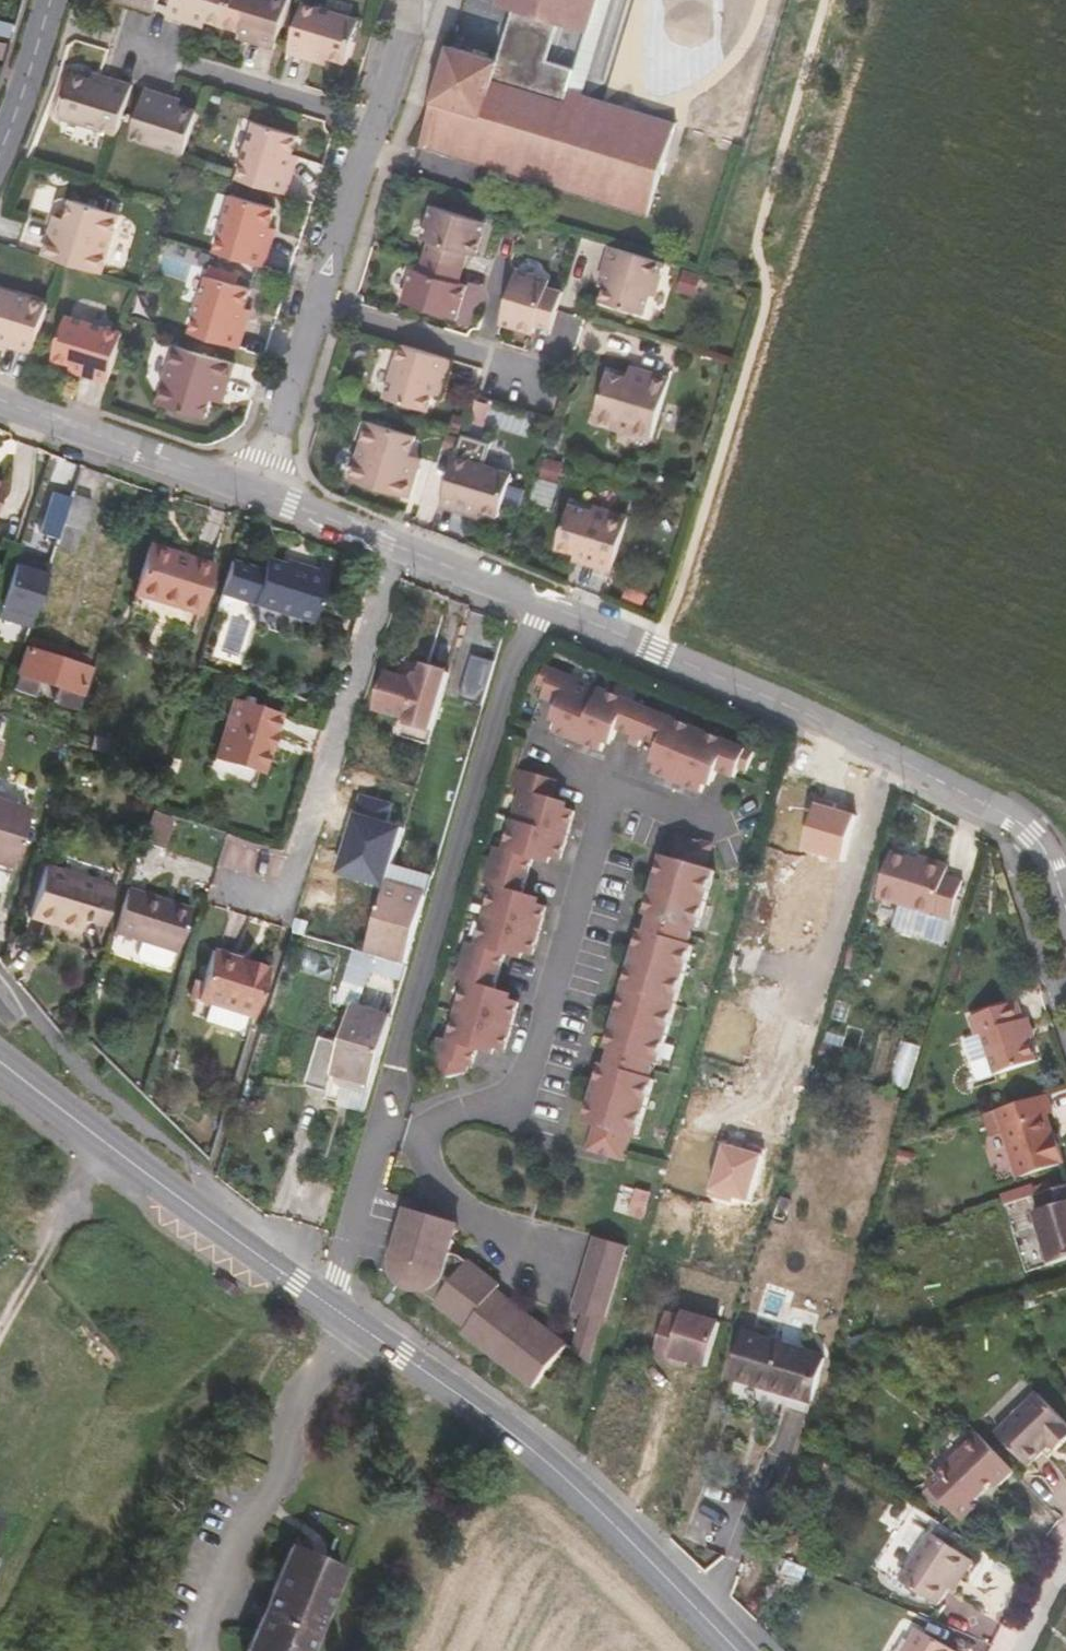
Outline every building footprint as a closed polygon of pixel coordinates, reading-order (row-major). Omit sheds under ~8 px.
[(138,5),(156,11),(159,0),(140,0),(138,5)] [(169,14),(185,19),(186,13),(207,20),(225,25),(233,0),(173,0),(169,14)] [(259,42),(276,47),(290,0),(233,0),(225,25),(241,30),(261,36),(259,42)] [(584,92),(571,88),(578,69),(549,59),(560,23),(588,31),(598,0),(500,0),(499,3),(515,9),(499,58),(455,43),(424,142),(495,165),(494,169),(505,176),(515,179),(527,183),(541,183),(542,179),(650,212),(678,122),(584,92)] [(588,31),(560,23),(549,59),(578,69),(571,88),(584,92),(612,0),(598,0),(588,31)] [(360,20),(304,3),(289,51),(305,56),(307,49),(329,57),(348,62),(360,20)] [(204,25),(207,20),(186,13),(185,19),(197,23),(204,25)] [(240,36),(259,42),(261,36),(241,30),(240,36)] [(327,63),(329,57),(307,49),(305,56),(327,63)] [(94,72),(92,78),(114,85),(116,79),(103,74),(94,72)] [(114,85),(92,78),(73,73),(61,115),(118,133),(133,84),(116,79),(114,85)] [(161,99),(163,93),(146,88),(132,137),(185,154),(199,111),(181,105),(161,99)] [(183,99),(175,97),(163,93),(161,99),(181,105),(183,99)] [(288,193),(292,177),(287,175),(293,153),(298,134),(255,122),(239,178),(288,193)] [(298,155),(293,153),(287,175),(292,177),(298,155)] [(265,266),(270,250),(264,248),(270,226),(275,208),(233,194),(216,251),(265,266)] [(64,228),(52,224),(42,253),(62,259),(103,272),(120,214),(73,200),(67,219),(64,228)] [(476,235),(480,219),(434,205),(424,237),(432,241),(427,257),(463,268),(468,251),(477,254),(482,237),(476,235)] [(54,215),(52,224),(64,228),(67,219),(54,215)] [(487,221),(480,219),(476,235),(482,237),(487,221)] [(276,228),(270,226),(264,248),(270,250),(276,228)] [(612,247),(607,262),(613,264),(607,282),(602,301),(645,314),(661,262),(612,247)] [(404,300),(452,315),(456,298),(463,300),(468,284),(459,281),(463,268),(427,257),(422,271),(414,269),(404,300)] [(602,280),(607,282),(613,264),(607,262),(602,280)] [(219,279),(222,268),(212,265),(208,276),(219,279)] [(240,347),(245,331),(239,329),(245,308),(251,289),(236,284),(240,274),(222,268),(219,279),(208,276),(191,332),(240,347)] [(520,320),(518,327),(536,332),(538,324),(553,329),(558,313),(564,292),(549,287),(551,279),(517,269),(504,316),(520,320)] [(19,342),(17,347),(34,353),(48,304),(0,289),(0,336),(19,342)] [(458,317),(463,300),(456,298),(452,315),(458,317)] [(251,310),(245,308),(239,329),(245,331),(251,310)] [(54,357),(72,364),(95,371),(93,377),(109,382),(124,334),(68,315),(54,357)] [(502,322),(518,327),(520,320),(504,316),(502,322)] [(17,347),(19,342),(0,336),(0,341),(17,347)] [(216,389),(225,392),(235,364),(177,345),(158,402),(206,417),(213,398),(216,389)] [(440,375),(446,377),(450,360),(401,345),(386,396),(429,410),(434,393),(440,375)] [(71,370),(93,377),(95,371),(72,364),(71,370)] [(632,366),(628,378),(638,381),(641,369),(632,366)] [(638,381),(628,378),(609,372),(595,418),(655,437),(673,379),(641,369),(638,381)] [(440,395),(446,377),(440,375),(434,393),(440,395)] [(223,401),(225,392),(216,389),(213,398),(223,401)] [(465,420),(453,416),(449,430),(461,434),(465,420)] [(407,465),(410,454),(415,436),(368,421),(351,478),(410,497),(418,469),(407,465)] [(441,504),(457,510),(460,504),(481,510),(500,516),(512,474),(485,465),(491,445),(463,436),(441,504)] [(422,458),(410,454),(407,465),(418,469),(422,458)] [(562,464),(546,459),(540,479),(556,483),(562,464)] [(38,538),(56,543),(72,493),(73,490),(55,485),(38,538)] [(95,501),(72,493),(56,543),(55,547),(74,553),(82,529),(85,531),(95,501)] [(479,516),(481,510),(460,504),(457,510),(479,516)] [(596,559),(595,566),(613,572),(616,564),(620,549),(629,523),(570,504),(557,547),(575,552),(596,559)] [(134,595),(139,596),(134,613),(191,631),(196,613),(211,563),(149,544),(134,595)] [(573,559),(595,566),(596,559),(575,552),(573,559)] [(19,555),(0,612),(0,617),(32,628),(52,566),(19,555)] [(230,562),(220,595),(247,603),(254,600),(253,605),(312,622),(327,573),(286,560),(285,564),(267,558),(263,571),(230,562)] [(466,632),(459,660),(471,663),(473,652),(497,659),(502,641),(466,632)] [(69,662),(73,650),(31,637),(15,688),(32,693),(37,679),(59,687),(54,700),(74,707),(87,668),(69,662)] [(90,656),(73,650),(69,662),(87,668),(90,656)] [(460,700),(483,707),(496,662),(473,656),(460,700)] [(407,725),(433,733),(450,674),(424,666),(422,671),(420,671),(415,673),(411,678),(391,672),(379,712),(408,721),(407,725)] [(753,752),(546,667),(539,684),(546,687),(542,697),(559,704),(555,715),(558,723),(554,732),(602,752),(606,742),(613,739),(617,729),(634,736),(631,743),(640,747),(642,740),(659,746),(655,756),(658,763),(654,773),(701,792),(704,783),(712,780),(716,770),(733,777),(737,767),(745,770),(753,752)] [(279,716),(232,701),(215,757),(261,771),(279,716)] [(556,780),(519,769),(514,788),(522,790),(504,849),(497,847),(486,883),(494,886),(476,944),(468,942),(457,979),(466,981),(449,1040),(441,1038),(435,1057),(439,1058),(468,1067),(472,1068),(478,1050),(489,1053),(496,1049),(505,1052),(520,1002),(510,999),(506,992),(495,989),(506,954),(517,958),(523,953),(524,954),(532,956),(547,907),(538,904),(534,897),(524,893),(534,859),(545,862),(551,858),(559,860),(576,811),(566,808),(562,801),(551,798),(556,780)] [(11,862),(30,804),(0,795),(0,858),(11,862)] [(816,803),(802,853),(843,865),(857,815),(816,803)] [(171,822),(151,815),(142,843),(163,849),(171,822)] [(673,858),(664,856),(646,916),(654,918),(650,932),(642,930),(608,1049),(616,1052),(612,1066),(603,1063),(586,1123),(595,1126),(588,1150),(622,1159),(629,1136),(637,1138),(655,1079),(646,1076),(650,1062),(659,1064),(693,945),(685,943),(689,928),(698,931),(715,871),(706,868),(713,845),(679,835),(673,858)] [(946,874),(948,868),(892,850),(877,898),(951,921),(963,879),(946,874)] [(0,858),(0,866),(9,869),(11,862),(0,858)] [(426,867),(397,858),(391,877),(420,885),(426,867)] [(113,885),(46,863),(29,916),(74,932),(77,922),(98,928),(113,885)] [(436,870),(426,867),(420,885),(402,953),(410,956),(436,870)] [(402,953),(420,885),(391,877),(369,953),(376,955),(408,964),(410,956),(402,953)] [(190,909),(127,888),(114,931),(142,940),(174,950),(177,951),(190,909)] [(174,950),(142,940),(137,954),(140,959),(164,967),(170,964),(174,950)] [(338,1001),(353,1006),(369,953),(354,948),(338,1001)] [(246,1013),(254,1015),(267,973),(240,965),(242,959),(214,950),(199,997),(211,1001),(246,1013)] [(360,1008),(371,971),(376,955),(369,953),(353,1006),(360,1008)] [(371,971),(403,981),(408,964),(376,955),(371,971)] [(270,966),(242,959),(240,965),(267,973),(270,966)] [(1018,1000),(1011,1002),(1017,1021),(1024,1018),(1018,1000)] [(246,1013),(211,1001),(206,1017),(237,1027),(242,1024),(246,1013)] [(967,1039),(979,1077),(1036,1059),(1031,1039),(1024,1018),(1017,1021),(1011,1002),(971,1015),(977,1035),(967,1039)] [(333,1081),(370,1092),(392,1017),(360,1008),(353,1006),(343,1044),(333,1081)] [(1029,1016),(1024,1018),(1031,1039),(1036,1038),(1029,1016)] [(306,1085),(329,1091),(333,1081),(343,1044),(321,1038),(306,1085)] [(468,1067),(439,1058),(438,1064),(449,1078),(466,1073),(468,1067)] [(1054,1110),(1048,1094),(998,1110),(1018,1177),(1064,1162),(1055,1134),(1052,1134),(1045,1112),(1054,1110)] [(722,1144),(708,1194),(748,1205),(762,1155),(722,1144)] [(1034,1194),(1040,1211),(1034,1213),(1050,1264),(1065,1259),(1065,1184),(1034,1194)] [(400,1284),(403,1285),(407,1289),(415,1291),(424,1291),(437,1301),(435,1303),(468,1328),(464,1333),(535,1388),(568,1345),(505,1296),(500,1302),(493,1297),(498,1291),(497,1291),(501,1285),(469,1261),(468,1262),(459,1255),(451,1253),(454,1240),(439,1236),(444,1218),(413,1210),(408,1208),(397,1247),(398,1248),(396,1251),(392,1259),(391,1268),(394,1277),(397,1281),(400,1284)] [(439,1236),(454,1240),(458,1228),(457,1225),(456,1224),(455,1222),(453,1221),(444,1218),(439,1236)] [(627,1246),(597,1237),(574,1312),(585,1316),(575,1348),(589,1361),(601,1320),(604,1321),(627,1246)] [(500,1302),(505,1296),(498,1291),(493,1297),(500,1302)] [(654,1357),(668,1361),(670,1355),(687,1361),(707,1367),(721,1322),(683,1311),(682,1316),(667,1311),(654,1357)] [(811,1400),(825,1356),(748,1333),(735,1377),(811,1400)] [(685,1367),(687,1361),(670,1355),(668,1361),(685,1367)] [(1030,1468),(1050,1448),(1055,1453),(1065,1442),(1065,1422),(1037,1392),(996,1432),(1030,1468)] [(997,1490),(1014,1472),(978,1433),(927,1483),(965,1522),(976,1510),(972,1505),(992,1485),(997,1490)] [(460,1495),(464,1483),(447,1476),(443,1488),(460,1495)] [(950,1587),(969,1558),(932,1533),(901,1581),(939,1606),(950,1587)] [(289,1545),(245,1650),(307,1650),(342,1568),(289,1545)] [(975,1562),(969,1558),(950,1587),(957,1592),(975,1562)] [(918,1629),(904,1650),(955,1650),(918,1629)]
